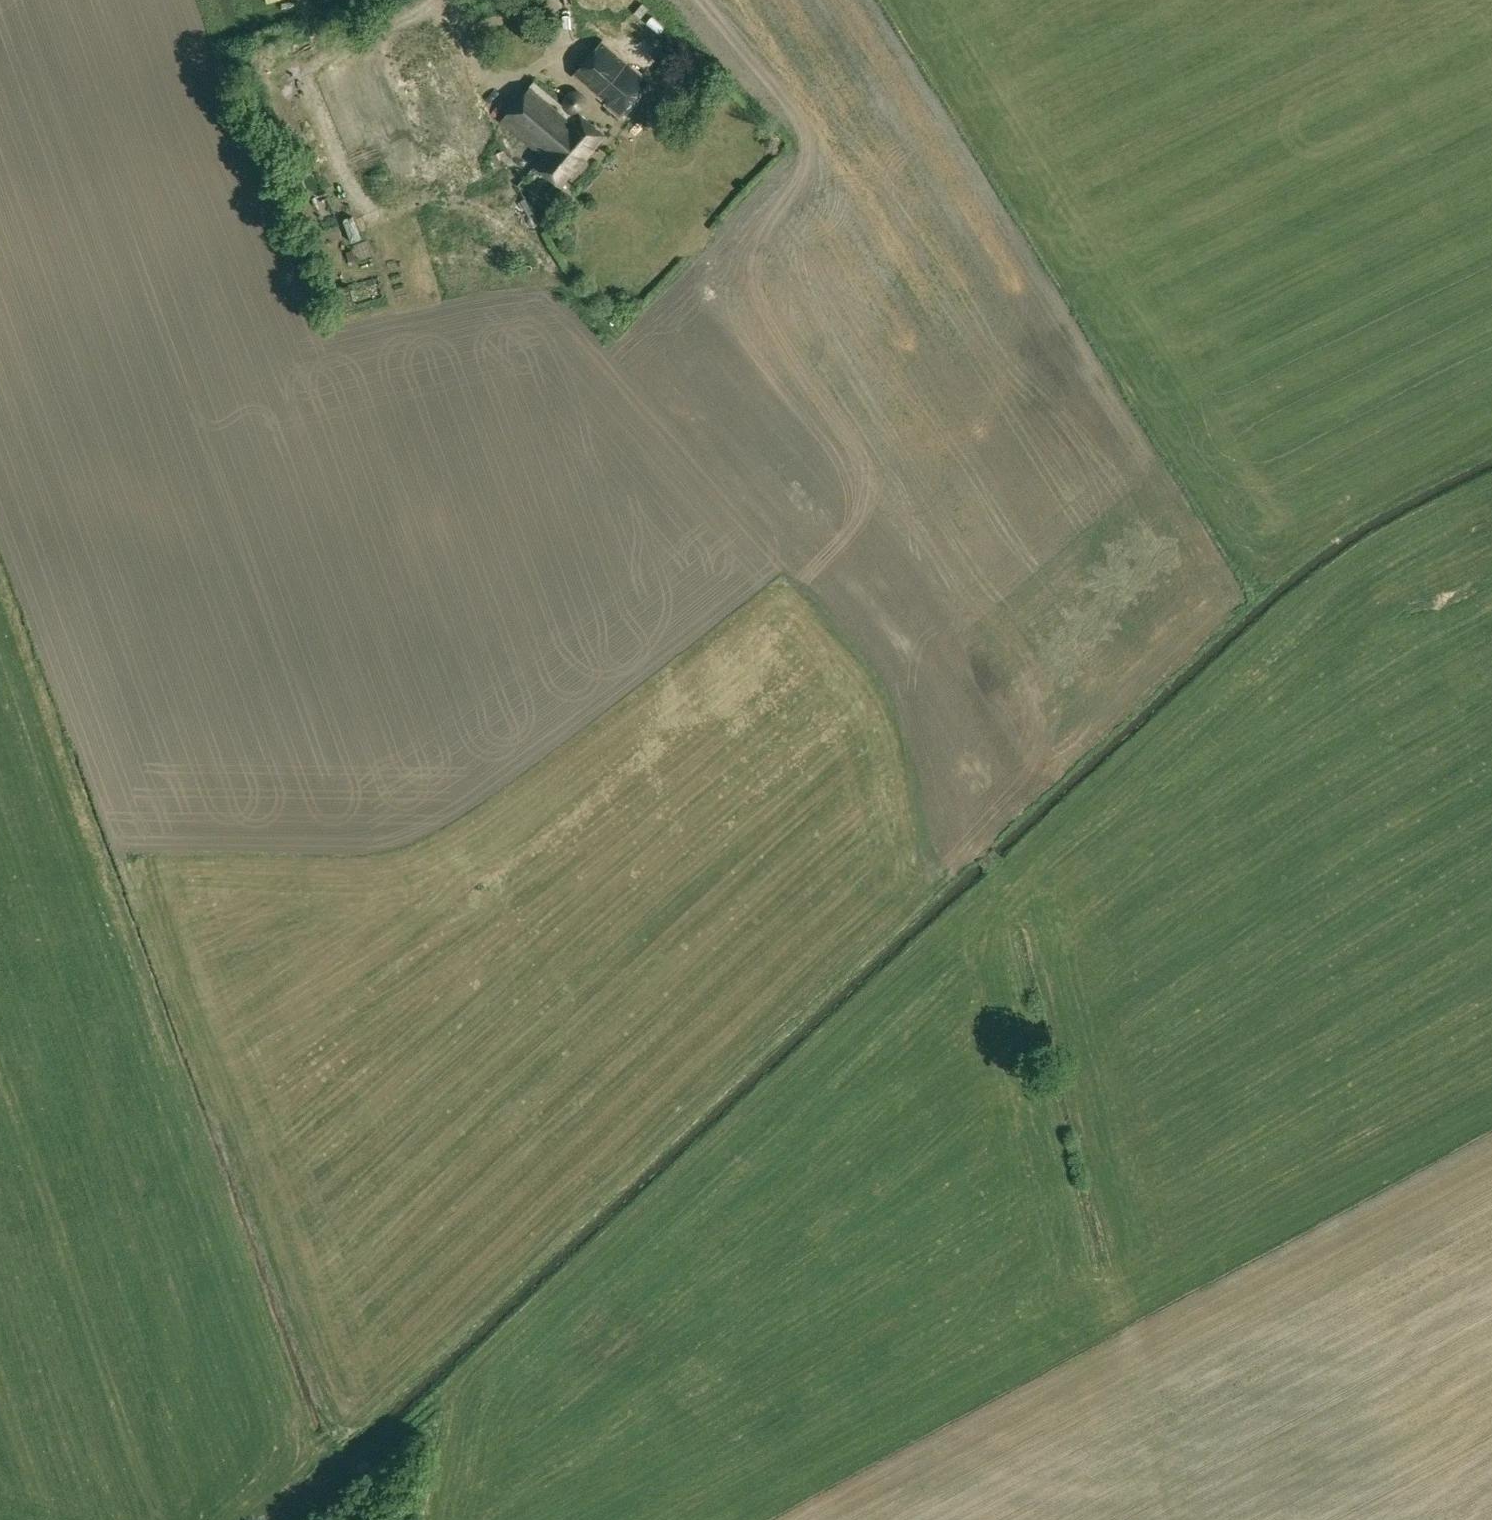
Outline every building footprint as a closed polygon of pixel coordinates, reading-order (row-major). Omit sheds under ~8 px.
[(619,117),(650,80),(603,40),(573,75),(605,103),(604,104),(619,117)] [(500,147),(475,85),(435,101),(431,93),(440,89),(421,42),(403,49),(450,167),(500,147)] [(572,113),(565,107),(534,81),(502,121),(546,157),(538,165),(561,185),(604,134),(580,114),(577,118),(572,113)] [(308,112),(299,118),(309,136),(319,130),(308,112)] [(341,195),(350,217),(359,213),(350,192),(341,195)] [(350,223),(356,237),(374,229),(367,215),(350,223)]
